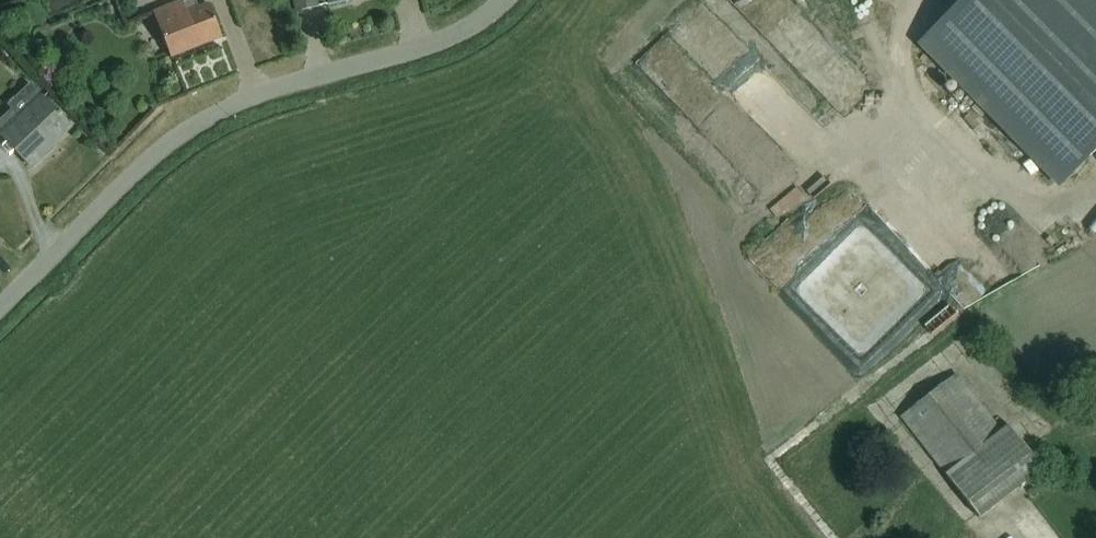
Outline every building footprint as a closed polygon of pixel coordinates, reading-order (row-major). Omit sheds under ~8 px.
[(213,17),(208,4),(198,8),(195,0),(183,0),(152,12),(170,58),(221,37),(213,17)] [(315,0),(293,0),(296,12),(317,7),(315,0)] [(916,43),(1058,187),(1095,150),(1095,0),(961,0),(916,43)] [(59,112),(57,114),(42,98),(20,118),(12,111),(0,122),(0,134),(2,136),(1,136),(31,167),(45,154),(44,152),(70,127),(60,117),(62,116),(59,112)] [(955,372),(900,417),(980,515),(1039,467),(1006,426),(1002,429),(955,372)]
